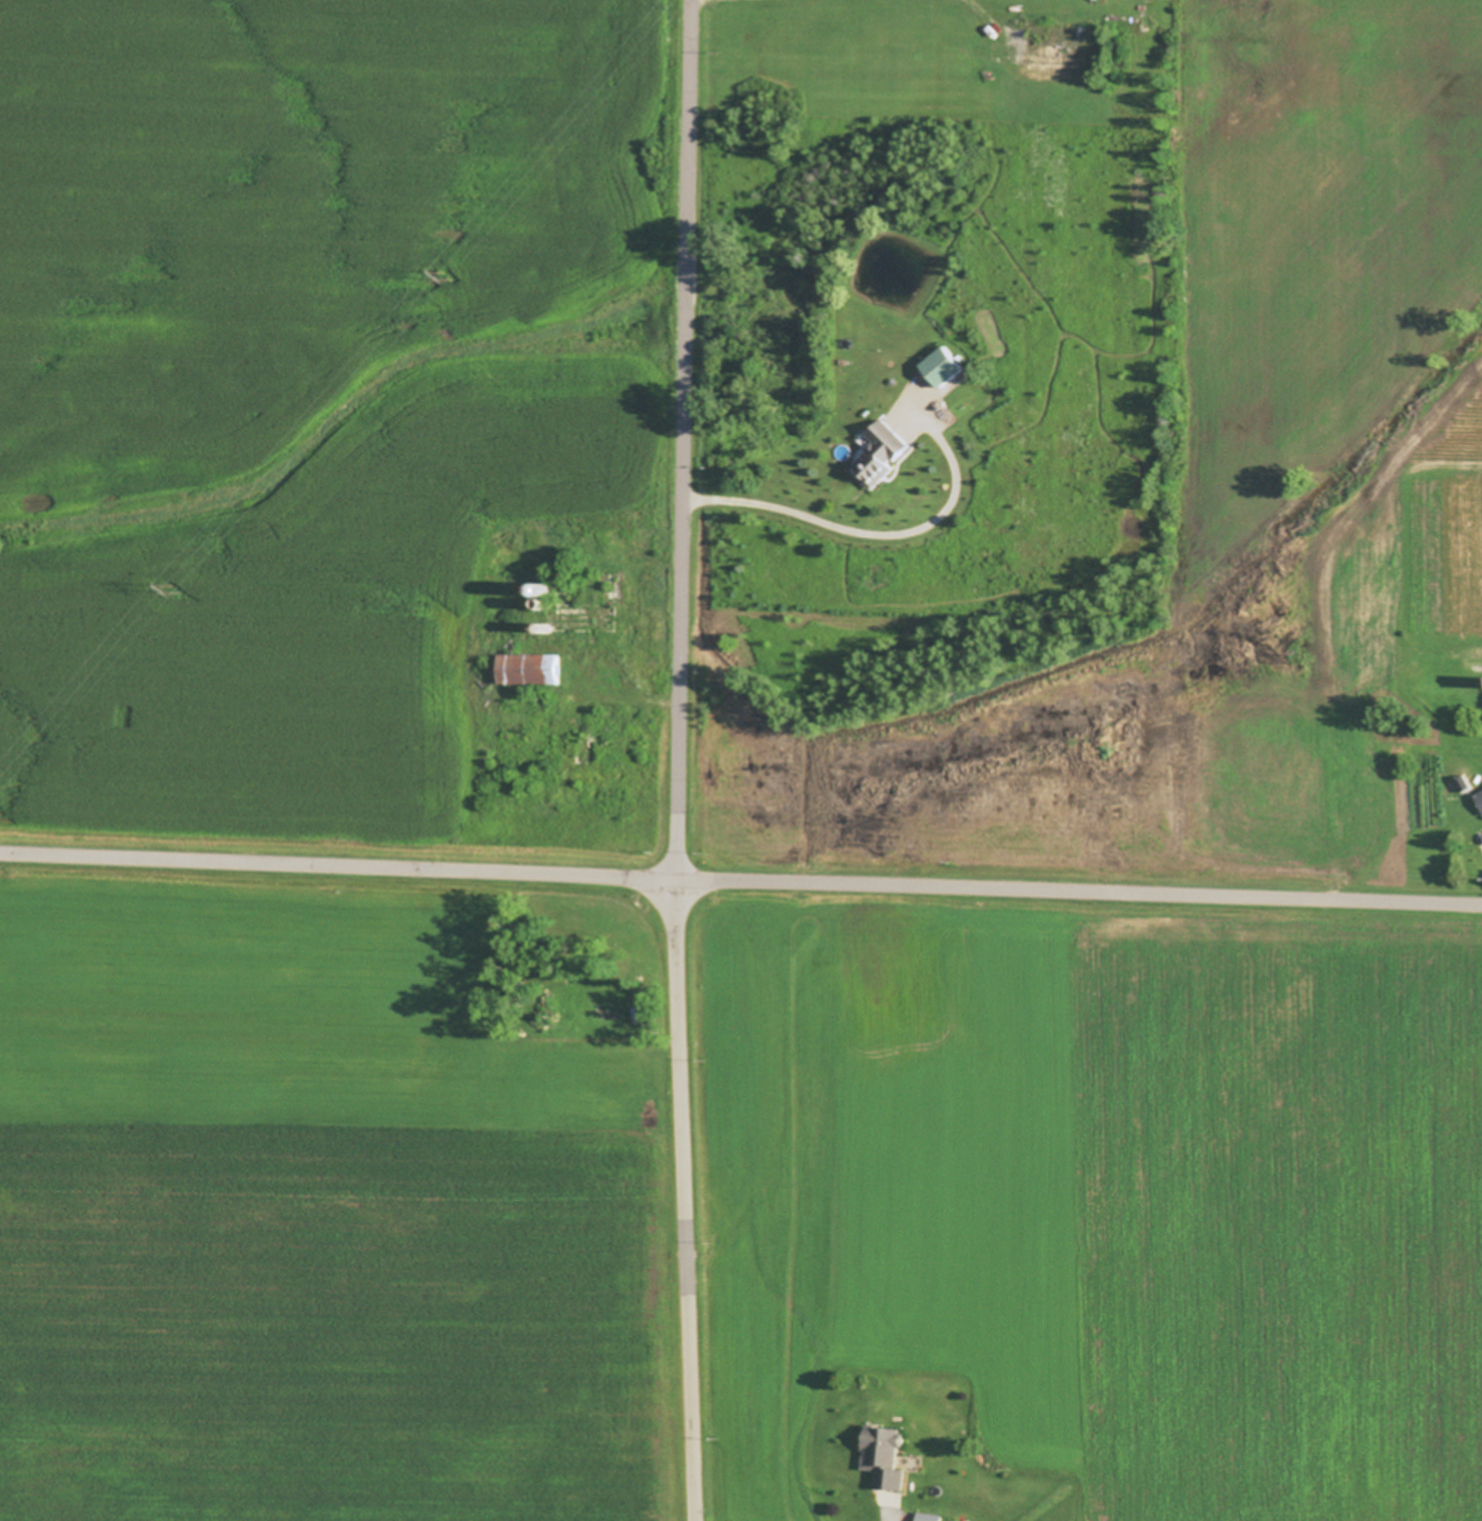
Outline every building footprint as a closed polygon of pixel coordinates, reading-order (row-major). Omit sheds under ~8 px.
[(969,368),(946,386),(927,364),(951,345),(969,368)] [(916,443),(900,459),(898,457),(894,460),(901,467),(878,489),(861,472),(866,467),(861,461),(881,442),(872,433),(889,417),(916,443)] [(553,581),(554,582),(555,582),(556,582),(557,583),(558,583),(558,584),(559,585),(559,586),(559,587),(559,588),(559,589),(558,590),(558,591),(557,592),(556,592),(555,593),(554,593),(553,593),(552,593),(551,593),(550,592),(549,592),(549,591),(548,590),(548,589),(548,588),(547,587),(548,586),(548,585),(548,584),(549,583),(550,582),(551,582),(552,582),(553,581)] [(550,598),(551,598),(552,599),(553,599),(554,600),(554,601),(555,602),(555,603),(554,604),(554,605),(554,606),(553,606),(552,607),(551,607),(550,607),(549,607),(548,607),(547,606),(546,605),(546,604),(546,603),(546,602),(546,601),(546,600),(547,600),(547,599),(548,599),(549,599),(549,598),(550,598)] [(551,623),(552,623),(553,623),(554,623),(554,624),(555,625),(556,626),(556,627),(556,628),(556,629),(555,630),(555,631),(554,631),(554,632),(553,632),(552,632),(551,632),(550,632),(549,632),(548,631),(547,630),(547,629),(547,628),(547,627),(547,626),(547,625),(548,625),(548,624),(549,623),(550,623),(551,623)] [(515,640),(516,640),(517,640),(518,640),(519,641),(519,642),(520,642),(520,643),(521,644),(521,645),(521,646),(520,647),(519,648),(519,649),(518,649),(517,650),(516,650),(515,650),(514,650),(513,649),(512,649),(512,648),(511,647),(510,646),(510,645),(510,644),(511,643),(511,642),(512,642),(512,641),(513,640),(514,640),(515,640)] [(562,654),(562,683),(504,683),(504,654),(562,654)] [(1475,787),(1455,787),(1455,780),(1475,779),(1475,787)] [(906,1435),(905,1448),(901,1447),(898,1470),(908,1471),(906,1491),(879,1489),(881,1471),(866,1470),(868,1451),(865,1451),(866,1443),(869,1443),(870,1428),(902,1431),(902,1435),(906,1435)] [(944,1513),(943,1520),(918,1520),(920,1511),(944,1513)]
